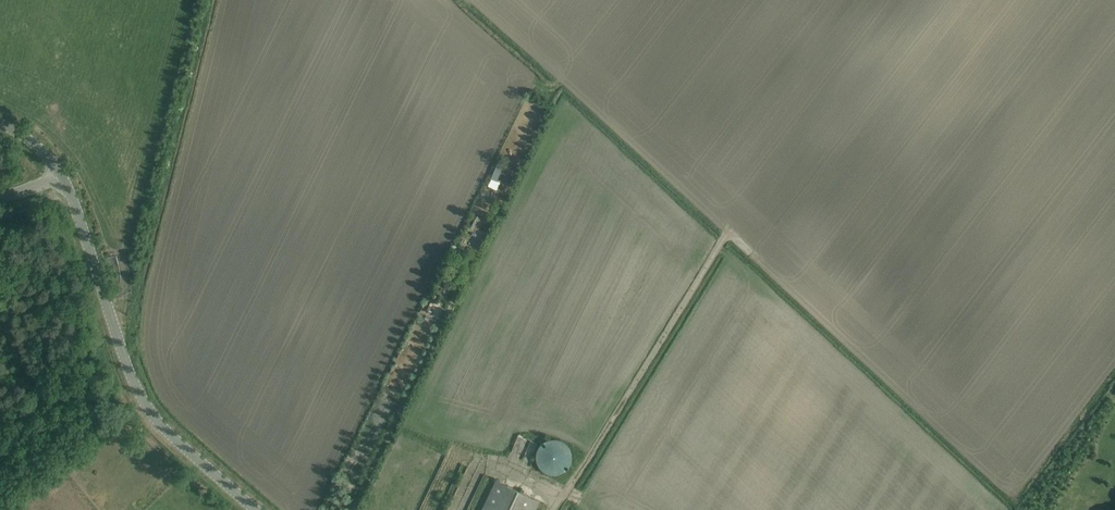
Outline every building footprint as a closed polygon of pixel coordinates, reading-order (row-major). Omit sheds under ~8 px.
[(573,457),(574,453),(574,451),(573,447),(572,445),(569,442),(567,440),(564,438),(561,437),(558,436),(554,437),(551,437),(548,439),(546,440),(544,443),(542,446),(540,449),(540,453),(540,456),(541,459),(542,462),(544,465),(547,467),(550,469),(552,470),(556,470),(559,470),(563,469),(566,468),(568,466),(571,463),(572,460),(573,457)] [(514,454),(525,459),(530,448),(519,443),(514,454)] [(540,502),(497,481),(483,509),(536,509),(540,502)]
